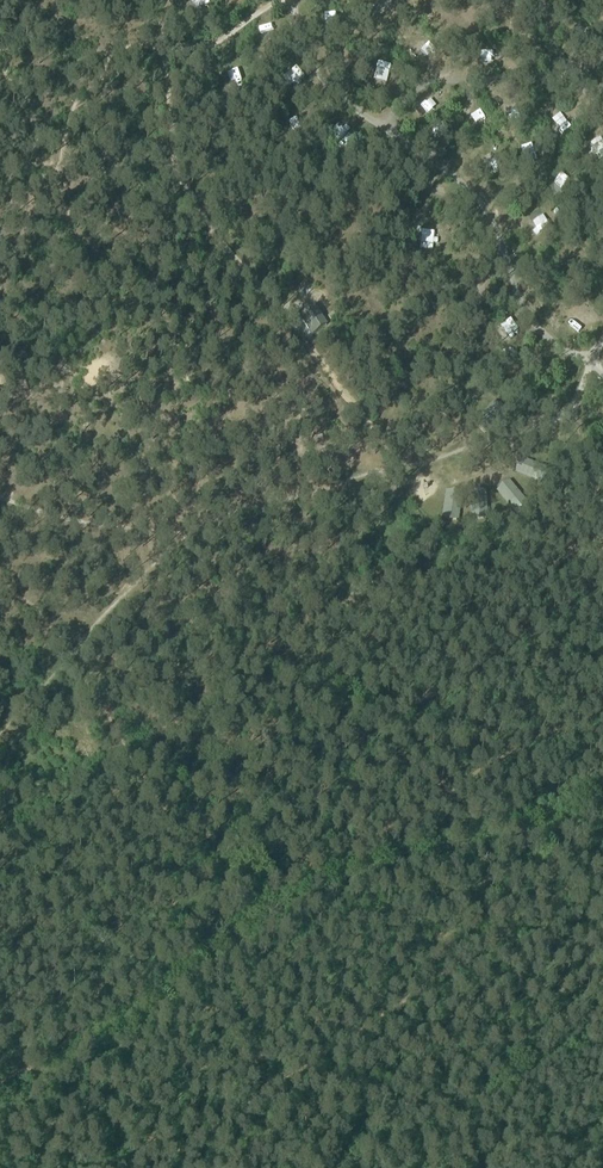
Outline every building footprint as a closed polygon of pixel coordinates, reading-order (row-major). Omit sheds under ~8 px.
[(183,15),(193,12),(190,3),(180,6),(183,15)] [(267,14),(270,27),(282,25),(278,11),(267,14)] [(570,123),(578,116),(571,108),(563,116),(570,123)] [(594,140),(586,146),(594,156),(602,150),(594,140)] [(502,149),(495,150),(496,160),(504,159),(502,149)] [(575,317),(585,313),(581,301),(570,305),(575,317)] [(301,317),(303,321),(302,322),(312,337),(328,327),(315,307),(301,317)] [(507,315),(502,323),(512,329),(517,321),(507,315)] [(525,458),(520,471),(546,480),(551,467),(525,458)] [(517,483),(506,492),(522,511),(532,501),(517,483)] [(486,496),(468,495),(468,523),(485,524),(486,496)]
